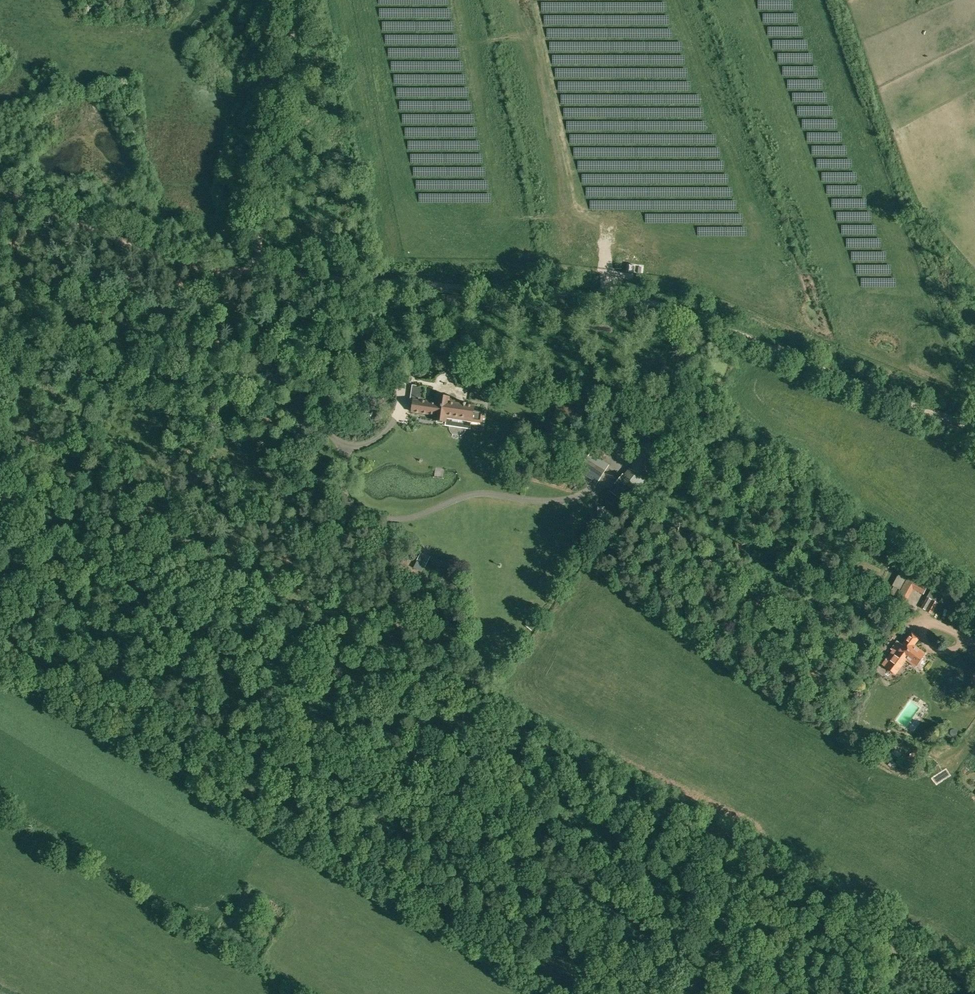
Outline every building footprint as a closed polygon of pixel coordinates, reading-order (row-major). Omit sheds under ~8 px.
[(446,417),(482,423),(484,412),(474,411),(474,406),(467,405),(467,403),(463,402),(463,404),(449,402),(449,397),(436,395),(435,403),(430,402),(430,399),(426,398),(426,401),(413,399),(411,411),(435,415),(434,420),(446,422),(446,417)] [(575,418),(576,407),(562,405),(560,415),(575,418)] [(597,483),(610,465),(591,453),(579,471),(597,483)] [(421,552),(416,562),(424,565),(428,556),(421,552)] [(923,595),(928,585),(901,571),(889,593),(897,597),(895,601),(904,606),(912,589),(923,595)] [(926,611),(932,600),(926,597),(920,608),(926,611)] [(932,600),(926,611),(932,614),(938,603),(932,600)] [(907,659),(916,665),(924,654),(912,645),(918,638),(912,633),(902,646),(896,642),(891,649),(893,650),(882,664),(895,674),(907,659)]
